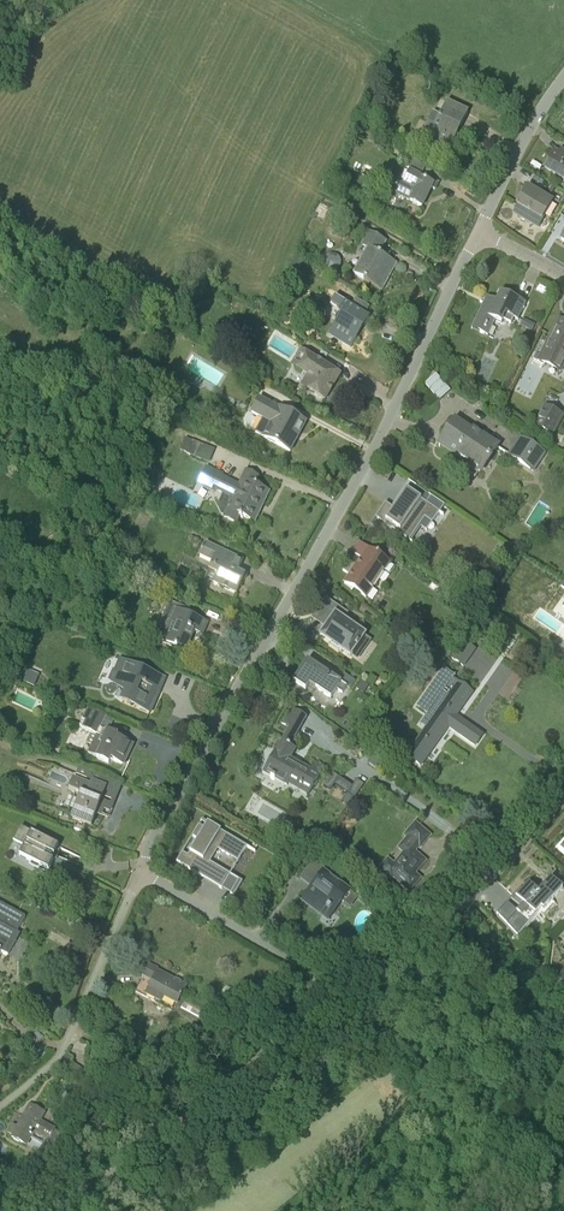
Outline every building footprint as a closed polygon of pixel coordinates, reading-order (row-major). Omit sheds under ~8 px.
[(460,129),(468,112),(447,102),(440,116),(433,112),(421,136),(449,149),(459,129),(460,129)] [(373,142),(378,134),(371,130),(367,139),(373,142)] [(561,150),(557,156),(553,154),(544,168),(563,180),(563,152),(561,150)] [(433,185),(426,181),(427,180),(420,177),(428,162),(412,154),(406,167),(411,170),(405,182),(399,179),(393,192),(410,201),(410,202),(421,207),(433,185)] [(550,196),(555,188),(551,186),(547,194),(550,196)] [(538,227),(544,216),(552,202),(528,188),(517,205),(518,206),(514,213),(538,227)] [(379,289),(394,262),(379,254),(386,242),(368,232),(356,253),(363,256),(353,275),(379,289)] [(342,257),(326,252),(322,267),(338,271),(342,257)] [(525,305),(512,300),(513,299),(499,293),(495,302),(494,301),(491,308),(483,304),(472,327),(480,331),(480,332),(488,336),(495,321),(501,324),(503,321),(510,324),(513,318),(518,321),(525,305)] [(351,306),(335,296),(330,303),(341,310),(338,314),(341,316),(333,330),(345,337),(342,343),(350,348),(356,339),(355,338),(363,324),(364,325),(369,317),(365,315),(369,307),(355,298),(351,306)] [(558,320),(537,362),(561,374),(563,367),(563,323),(558,320)] [(325,400),(340,375),(300,351),(290,367),(306,376),(301,385),(325,400)] [(450,391),(436,375),(425,384),(439,401),(450,391)] [(290,452),(305,422),(278,408),(259,398),(250,413),(262,420),(255,432),(263,437),(290,452)] [(552,436),(562,415),(542,406),(532,427),(552,436)] [(116,427),(121,419),(111,414),(106,423),(116,427)] [(483,472),(499,447),(457,420),(440,444),(483,472)] [(533,473),(546,454),(519,436),(507,456),(533,473)] [(209,463),(215,450),(198,443),(192,457),(209,463)] [(239,485),(222,477),(223,475),(206,466),(198,484),(216,492),(217,490),(224,493),(219,504),(223,513),(226,515),(225,516),(236,521),(238,516),(243,518),(244,517),(250,520),(264,490),(257,487),(258,485),(254,483),(257,477),(246,472),(239,485)] [(155,487),(161,472),(153,469),(147,484),(155,487)] [(443,516),(406,490),(393,509),(385,503),(369,526),(373,529),(374,528),(370,526),(375,518),(411,543),(412,543),(409,541),(424,519),(432,524),(439,513),(443,516)] [(236,595),(244,577),(237,573),(243,561),(227,554),(204,543),(197,557),(212,564),(208,572),(217,576),(213,584),(236,595)] [(384,573),(391,563),(360,543),(352,553),(362,560),(357,568),(351,563),(347,568),(346,568),(343,571),(351,577),(345,585),(366,600),(372,590),(384,572),(384,573)] [(59,588),(61,581),(48,578),(46,584),(59,588)] [(338,618),(343,612),(326,600),(329,597),(328,597),(315,615),(316,616),(316,614),(330,624),(321,636),(332,644),(331,645),(338,651),(339,649),(350,657),(356,648),(357,649),(359,646),(358,645),(365,636),(355,630),(356,628),(349,623),(347,626),(344,624),(345,623),(338,618)] [(208,623),(180,610),(173,606),(167,620),(176,624),(166,644),(172,647),(184,652),(193,632),(202,636),(208,623)] [(464,667),(475,651),(463,642),(452,658),(464,667)] [(151,713),(166,679),(119,660),(108,681),(123,692),(120,699),(151,713)] [(347,688),(307,661),(293,682),(305,691),(309,685),(331,700),(336,691),(342,695),(347,688)] [(20,679),(35,686),(40,674),(25,667),(20,679)] [(352,687),(356,680),(345,673),(340,680),(352,687)] [(482,735),(456,717),(473,693),(452,678),(431,707),(436,711),(404,757),(412,762),(421,768),(449,728),(474,746),(482,735)] [(297,733),(305,717),(290,708),(281,724),(297,733)] [(96,737),(104,718),(86,709),(80,722),(83,723),(80,729),(96,737)] [(122,765),(131,745),(116,737),(117,735),(106,730),(100,744),(101,745),(96,757),(108,763),(110,759),(122,765)] [(290,757),(294,749),(282,742),(277,751),(275,750),(263,773),(271,777),(270,779),(275,781),(276,780),(287,786),(289,783),(309,793),(322,769),(313,764),(311,768),(290,757)] [(107,822),(121,786),(76,769),(69,787),(77,790),(79,796),(71,819),(91,827),(95,817),(107,822)] [(356,786),(343,779),(339,786),(350,795),(356,786)] [(236,864),(246,846),(200,820),(174,865),(229,896),(237,882),(208,866),(216,852),(236,864)] [(419,848),(429,836),(415,824),(405,836),(408,838),(399,848),(403,852),(393,864),(391,863),(387,862),(384,863),(381,866),(381,870),(383,873),(390,880),(392,877),(409,891),(420,879),(413,873),(418,868),(418,869),(425,861),(414,852),(418,847),(419,848)] [(21,827),(14,842),(25,847),(21,857),(50,872),(56,862),(53,861),(60,846),(21,827)] [(350,891),(325,872),(333,862),(318,851),(312,859),(313,860),(301,876),(317,887),(314,891),(311,891),(304,901),(323,915),(328,909),(332,912),(341,901),(342,902),(350,891)] [(562,889),(550,879),(549,879),(538,893),(528,885),(508,909),(509,910),(523,924),(539,907),(543,910),(562,889)] [(18,913),(1,904),(0,906),(0,954),(1,952),(8,956),(16,941),(19,936),(16,934),(25,917),(18,913)] [(199,1024),(206,1010),(181,997),(186,985),(157,970),(157,969),(149,965),(135,992),(199,1024)] [(212,1009),(216,1000),(206,995),(201,1003),(212,1009)] [(98,1051),(91,1059),(95,1062),(103,1056),(99,1051),(98,1051)] [(38,1109),(30,1105),(17,1127),(13,1125),(8,1134),(12,1136),(12,1138),(26,1146),(30,1139),(43,1146),(38,1155),(46,1159),(61,1131),(56,1129),(41,1121),(46,1112),(38,1108),(38,1109)]
